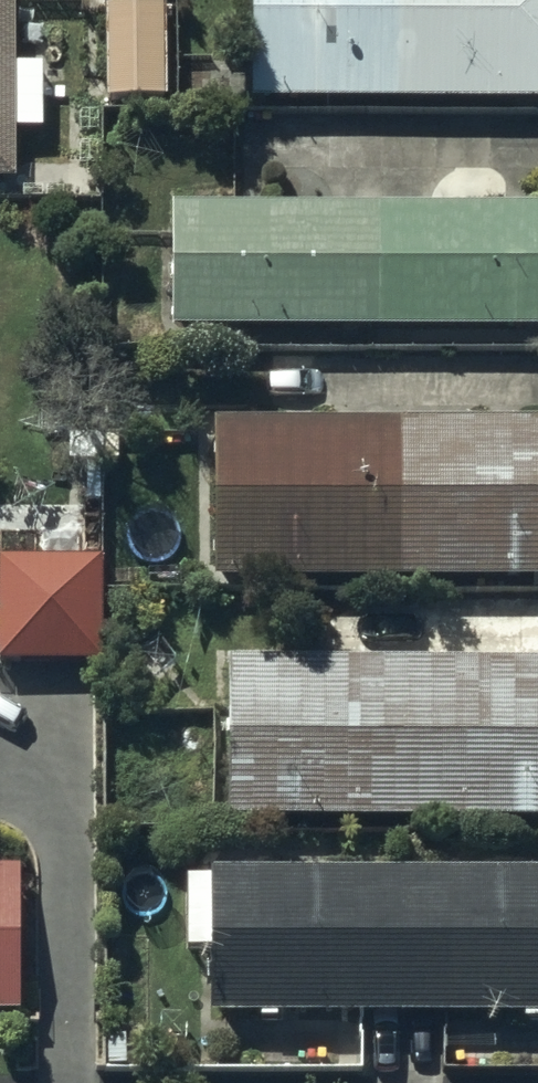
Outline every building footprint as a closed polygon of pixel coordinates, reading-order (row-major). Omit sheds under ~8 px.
[(15,0),(0,0),(0,193),(15,192),(15,141),(44,141),(44,75),(15,75),(15,0)] [(82,13),(109,12),(109,19),(104,19),(104,108),(163,108),(162,14),(170,14),(170,0),(82,0),(82,13)] [(248,113),(537,113),(537,0),(247,0),(248,113)] [(179,216),(168,216),(168,341),(537,342),(537,217),(256,218),(256,203),(179,203),(179,216)] [(211,435),(212,590),(537,590),(537,436),(211,435)] [(0,565),(0,672),(102,674),(102,566),(0,565)] [(226,676),(224,829),(537,831),(537,678),(226,676)] [(22,1024),(22,879),(0,879),(0,1024),(22,1024)] [(183,886),(183,963),(206,962),(206,1029),(257,1028),(257,1034),(274,1034),(275,1029),(522,1029),(522,1033),(537,1033),(537,885),(183,886)]
